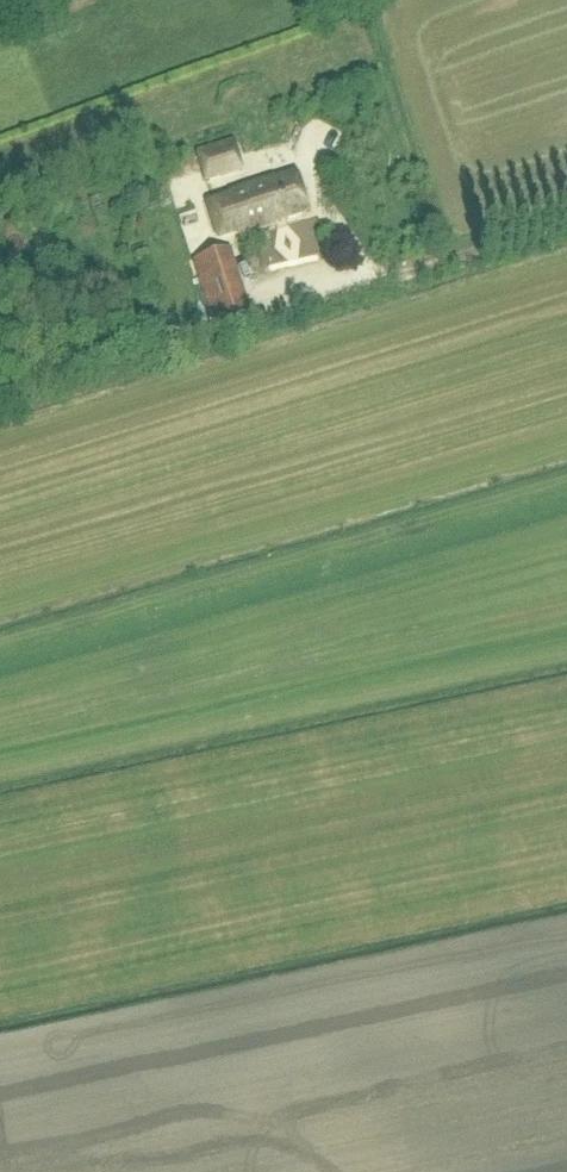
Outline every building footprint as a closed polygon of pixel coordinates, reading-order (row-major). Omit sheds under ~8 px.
[(196,153),(205,185),(244,173),(234,141),(196,153)] [(276,224),(307,214),(295,176),(274,182),(274,181),(229,195),(231,200),(220,204),(211,207),(214,217),(213,217),(220,238),(241,231),(243,236),(276,225),(276,224)] [(214,327),(245,317),(225,253),(193,263),(214,327)]
